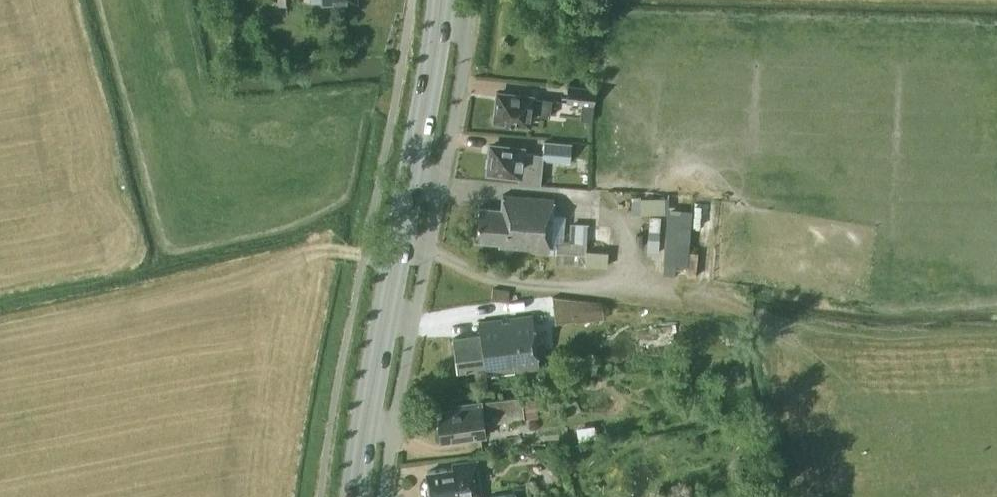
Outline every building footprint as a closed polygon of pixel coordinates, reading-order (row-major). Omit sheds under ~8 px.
[(595,87),(567,84),(565,100),(581,102),(579,118),(591,119),(595,87)] [(551,98),(497,92),(494,120),(528,124),(529,113),(549,115),(551,98)] [(569,160),(570,143),(543,140),(542,152),(542,157),(569,160)] [(542,157),(542,152),(536,152),(522,150),(522,148),(490,144),(487,172),(519,175),(519,183),(540,185),(542,157)] [(554,197),(502,193),(501,209),(478,207),(476,240),(499,242),(498,246),(549,250),(554,197)] [(669,197),(640,197),(640,213),(666,213),(663,263),(687,265),(690,210),(669,208),(669,197)] [(587,224),(569,223),(568,238),(564,238),(563,243),(556,243),(555,263),(607,266),(608,251),(585,250),(587,224)] [(698,224),(698,237),(719,237),(719,225),(698,224)] [(604,318),(602,301),(553,296),(556,322),(575,319),(575,322),(604,318)] [(539,365),(532,314),(479,321),(480,334),(453,337),(458,371),(475,369),(478,387),(488,386),(487,375),(538,368),(539,365)] [(588,374),(586,359),(539,365),(539,368),(538,368),(540,381),(588,374)] [(521,400),(521,395),(458,404),(458,408),(437,411),(441,440),(484,434),(482,420),(495,419),(495,421),(536,415),(534,398),(521,400)] [(596,426),(577,428),(578,440),(598,437),(596,426)] [(476,460),(451,463),(451,468),(426,471),(430,496),(441,496),(455,495),(455,496),(467,496),(481,495),(476,460)]
